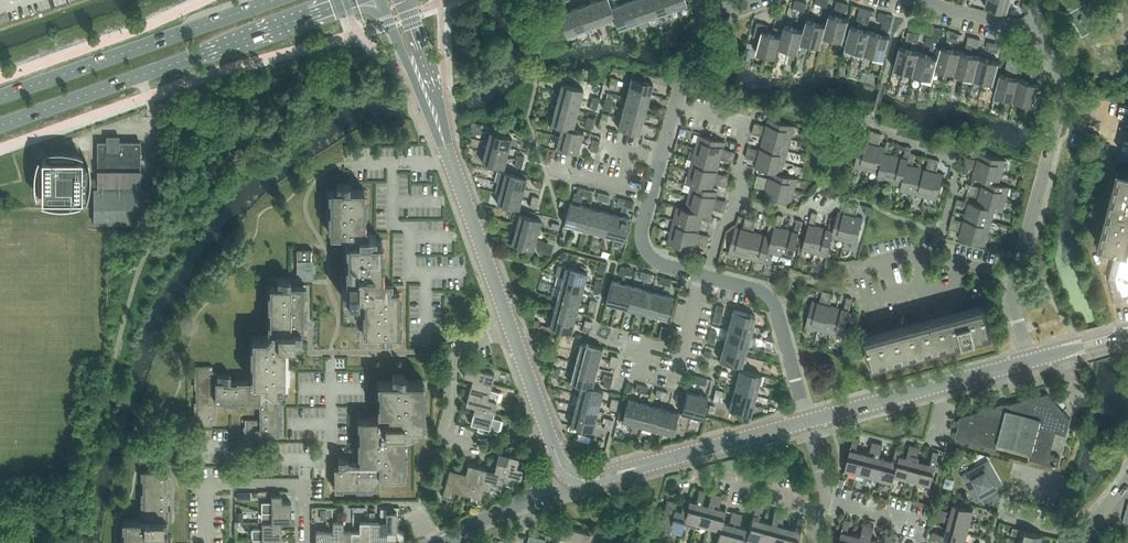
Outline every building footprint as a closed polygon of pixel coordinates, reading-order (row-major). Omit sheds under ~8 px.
[(597,0),(587,4),(595,25),(605,22),(597,0)] [(597,0),(605,22),(614,18),(610,7),(611,7),(608,0),(598,0),(597,0)] [(630,0),(620,4),(628,25),(637,22),(630,0)] [(630,0),(637,22),(647,18),(641,0),(631,0),(630,0)] [(647,18),(657,15),(652,0),(641,0),(647,18)] [(657,15),(667,11),(663,0),(652,0),(657,15)] [(667,11),(676,8),(674,0),(663,0),(667,11)] [(801,1),(797,0),(795,0),(793,8),(799,9),(801,1)] [(1010,2),(1002,0),(987,0),(985,6),(1007,12),(1010,2)] [(835,9),(840,10),(843,2),(837,1),(835,9)] [(843,2),(840,10),(846,12),(848,4),(843,2)] [(587,4),(578,7),(585,29),(595,25),(587,4)] [(614,18),(618,29),(628,25),(620,4),(611,7),(610,7),(614,18)] [(578,7),(568,11),(575,32),(585,29),(578,7)] [(866,9),(860,7),(858,15),(864,17),(866,9)] [(776,18),(778,9),(772,8),(770,16),(776,18)] [(870,18),(872,10),(866,9),(864,17),(870,18)] [(568,11),(558,14),(566,36),(575,32),(568,11)] [(829,14),(826,25),(823,36),(824,36),(833,38),(839,17),(829,14)] [(883,64),(890,36),(886,35),(887,29),(890,30),(893,16),(885,14),(883,22),(880,33),(874,55),(873,61),(883,64)] [(851,25),(845,47),(855,50),(864,17),(858,15),(855,26),(851,25)] [(839,17),(833,38),(843,41),(849,19),(839,17)] [(853,55),(863,58),(865,52),(870,30),(866,29),(868,22),(869,22),(870,18),(864,17),(855,50),(853,55)] [(806,19),(804,30),(801,41),(811,44),(817,22),(806,19)] [(757,22),(753,36),(760,38),(756,52),(766,54),(772,33),(768,32),(768,31),(767,25),(757,22)] [(821,46),(824,36),(823,36),(826,25),(817,22),(811,44),(821,46)] [(779,46),(779,47),(788,49),(794,27),(784,25),(783,29),(781,35),(782,35),(779,46)] [(776,57),(779,47),(779,46),(782,35),(781,35),(783,29),(773,26),(772,33),(766,54),(776,57)] [(798,52),(801,41),(804,30),(794,27),(788,49),(798,52)] [(936,47),(937,47),(942,29),(936,27),(933,38),(931,46),(936,47)] [(874,55),(880,33),(870,30),(865,52),(874,55)] [(931,46),(933,38),(927,36),(925,44),(931,46)] [(966,44),(972,45),(974,37),(968,36),(966,44)] [(941,46),(938,57),(935,68),(936,68),(945,70),(951,49),(953,40),(947,39),(945,47),(941,46)] [(994,42),(991,50),(997,52),(1000,44),(994,42)] [(960,51),(955,73),(964,75),(970,54),(972,45),(966,44),(964,52),(960,51)] [(899,46),(893,68),(904,71),(909,49),(899,46)] [(929,54),(923,76),(922,81),(921,82),(931,85),(933,78),(936,68),(935,68),(938,57),(934,56),(936,47),(931,46),(929,54)] [(745,47),(742,58),(750,60),(753,49),(745,47)] [(909,49),(904,71),(913,73),(919,51),(909,49)] [(951,49),(945,70),(955,73),(960,51),(951,49)] [(980,56),(974,78),(983,81),(989,59),(991,50),(986,49),(983,57),(980,56)] [(922,81),(923,76),(929,54),(919,51),(913,73),(912,78),(922,81)] [(970,54),(964,75),(974,78),(980,56),(970,54)] [(1008,58),(1006,66),(1012,67),(1014,59),(1008,58)] [(994,83),(999,61),(989,59),(983,81),(994,83)] [(1025,71),(1031,72),(1033,64),(1027,63),(1025,71)] [(1039,66),(1033,64),(1031,72),(1037,74),(1039,66)] [(1000,73),(994,95),(1004,97),(1012,67),(1006,66),(1004,74),(1000,73)] [(1004,97),(1014,100),(1019,78),(1015,77),(1018,69),(1012,67),(1004,97)] [(633,71),(631,77),(644,81),(646,74),(633,71)] [(1023,103),(1033,105),(1039,84),(1035,83),(1037,74),(1031,72),(1029,81),(1023,103)] [(644,81),(631,77),(628,88),(650,93),(653,83),(644,81)] [(1029,81),(1019,78),(1014,100),(1023,103),(1029,81)] [(561,83),(559,94),(580,99),(583,89),(561,83)] [(650,93),(628,88),(626,97),(647,103),(650,93)] [(580,99),(559,94),(556,104),(578,109),(580,99)] [(626,97),(623,107),(645,113),(647,103),(626,97)] [(578,109),(556,104),(553,113),(575,119),(578,109)] [(623,107),(620,117),(642,123),(645,113),(623,107)] [(575,119),(553,113),(551,124),(561,127),(561,126),(573,129),(575,119)] [(642,123),(620,117),(617,128),(639,133),(642,123)] [(755,122),(753,128),(791,138),(795,125),(768,118),(766,125),(755,122)] [(581,142),(583,132),(573,129),(561,126),(561,127),(559,136),(581,142)] [(791,138),(753,128),(752,133),(763,136),(762,143),(788,150),(791,138)] [(854,167),(866,170),(876,132),(871,130),(868,142),(861,140),(854,167)] [(509,148),(512,137),(490,132),(487,142),(509,148)] [(882,133),(876,132),(866,170),(878,173),(885,147),(878,145),(882,133)] [(735,152),(734,152),(723,149),(725,142),(699,134),(695,148),(733,158),(735,152)] [(581,142),(559,136),(556,146),(578,152),(581,142)] [(889,153),(892,142),(887,140),(885,147),(878,173),(877,178),(889,182),(896,155),(889,153)] [(95,207),(95,222),(107,222),(144,222),(144,212),(144,207),(144,192),(144,188),(140,188),(140,186),(140,142),(98,142),(98,177),(98,185),(98,186),(98,188),(94,188),(94,192),(95,207)] [(509,148),(487,142),(484,152),(506,158),(509,148)] [(748,147),(747,152),(785,162),(788,150),(762,143),(760,150),(748,147)] [(361,155),(361,144),(348,144),(348,154),(361,155)] [(906,145),(906,146),(903,157),(896,155),(889,182),(901,185),(902,185),(910,152),(912,147),(906,145)] [(733,158),(695,148),(692,160),(718,167),(720,160),(732,163),(733,158)] [(36,177),(36,178),(36,179),(36,180),(36,182),(36,183),(36,185),(36,186),(37,186),(37,188),(37,190),(37,191),(38,193),(39,192),(38,191),(38,190),(42,190),(42,198),(50,198),(50,202),(49,201),(48,201),(47,202),(49,203),(50,203),(52,203),(53,203),(54,203),(55,203),(56,203),(57,204),(59,204),(60,204),(62,204),(63,204),(65,204),(66,204),(67,204),(69,203),(70,203),(72,203),(73,203),(75,203),(76,202),(77,202),(77,201),(76,201),(75,201),(74,202),(74,198),(83,198),(83,190),(86,190),(86,191),(86,192),(87,193),(87,191),(87,190),(88,189),(88,188),(88,187),(88,185),(89,185),(98,185),(98,177),(89,177),(88,177),(88,174),(88,173),(88,170),(88,169),(88,167),(87,166),(87,165),(87,163),(86,163),(86,164),(86,165),(86,166),(82,166),(82,157),(74,157),(74,154),(75,154),(76,154),(77,154),(77,153),(75,153),(74,152),(72,152),(71,152),(70,152),(69,152),(68,152),(66,152),(65,152),(63,151),(61,151),(60,152),(59,152),(58,152),(57,152),(55,152),(54,152),(53,152),(52,152),(50,152),(49,153),(47,153),(47,154),(48,154),(49,154),(50,154),(50,157),(42,157),(42,166),(38,166),(38,165),(38,164),(39,164),(39,163),(38,163),(37,164),(37,165),(37,166),(37,167),(37,169),(36,170),(36,171),(36,172),(36,174),(36,175),(36,177)] [(506,158),(484,152),(482,162),(503,168),(506,158)] [(757,160),(755,167),(771,171),(781,174),(782,174),(785,162),(747,152),(745,157),(757,160)] [(915,153),(910,152),(902,185),(901,185),(900,190),(912,193),(919,167),(912,165),(915,153)] [(964,162),(1002,172),(1006,159),(979,152),(977,160),(965,156),(964,162)] [(929,157),(926,169),(919,167),(912,193),(924,196),(934,158),(929,157)] [(944,173),(936,171),(940,160),(934,158),(924,196),(937,200),(944,173)] [(718,167),(692,160),(689,171),(727,181),(728,177),(717,174),(718,167)] [(1002,172),(964,162),(963,167),(974,170),(972,177),(983,180),(999,184),(1002,172)] [(1098,242),(1127,250),(1127,249),(1127,169),(1118,166),(1117,166),(1118,167),(1098,242)] [(524,188),(526,178),(497,170),(494,181),(502,183),(524,188)] [(727,181),(689,171),(686,184),(691,185),(712,191),(714,184),(726,187),(727,181)] [(794,191),(798,178),(782,174),(781,174),(771,171),(769,178),(757,175),(756,180),(794,191)] [(794,191),(756,180),(755,185),(766,189),(764,196),(791,203),(794,191)] [(983,180),(981,187),(969,184),(968,189),(1006,199),(1010,187),(999,184),(983,180)] [(347,189),(347,187),(347,183),(337,183),(337,189),(331,189),(331,234),(344,234),(344,236),(347,238),(347,240),(345,240),(348,240),(348,263),(348,276),(345,276),(342,276),(342,278),(342,280),(341,280),(341,296),(343,298),(346,298),(357,298),(357,315),(366,315),(366,338),(383,338),(383,344),(392,344),(392,338),(398,338),(398,293),(386,293),(386,284),(381,284),(381,240),(376,240),(376,234),(363,234),(363,189),(347,189)] [(524,188),(502,183),(499,193),(521,198),(524,188)] [(727,202),(716,200),(717,192),(712,191),(691,185),(688,198),(726,208),(727,202)] [(1006,199),(968,189),(967,194),(978,197),(977,204),(976,204),(995,209),(1003,211),(1006,199)] [(521,198),(499,193),(497,203),(518,209),(521,198)] [(569,202),(563,224),(574,226),(579,205),(582,195),(577,194),(575,193),(572,203),(570,202),(569,202)] [(688,198),(685,209),(711,216),(713,210),(725,213),(726,208),(688,198)] [(957,198),(955,204),(967,207),(965,214),(992,221),(995,209),(976,204),(977,204),(957,198)] [(624,199),(622,206),(632,208),(634,202),(624,199)] [(845,213),(838,211),(836,218),(831,237),(832,237),(843,240),(853,202),(848,201),(845,213)] [(853,202),(843,240),(856,244),(863,217),(856,215),(859,204),(853,202)] [(579,205),(574,226),(584,229),(589,207),(579,205)] [(685,209),(677,206),(673,220),(700,227),(702,220),(713,223),(715,218),(711,217),(711,216),(685,209)] [(599,210),(589,207),(584,229),(594,232),(599,210)] [(599,210),(594,232),(604,234),(609,213),(599,210)] [(817,213),(812,211),(802,250),(814,253),(821,226),(814,225),(817,213)] [(519,213),(517,224),(538,229),(541,219),(519,213)] [(609,213),(604,234),(614,237),(619,215),(609,213)] [(768,252),(780,255),(787,229),(780,227),(783,215),(778,214),(775,224),(768,252)] [(952,218),(950,223),(988,233),(992,221),(965,214),(963,221),(952,218)] [(624,240),(624,239),(630,218),(619,215),(614,237),(624,240)] [(742,228),(735,226),(728,253),(740,256),(751,218),(745,216),(742,228)] [(821,226),(814,253),(827,256),(832,237),(831,237),(836,218),(831,217),(828,228),(821,226)] [(751,218),(740,256),(753,259),(760,233),(753,231),(756,219),(751,218)] [(803,220),(797,219),(794,230),(787,229),(780,255),(793,258),(803,220)] [(700,227),(673,220),(670,232),(708,242),(710,237),(698,234),(700,227)] [(760,233),(753,259),(765,263),(768,252),(775,224),(770,223),(767,235),(760,233)] [(988,233),(950,223),(949,228),(960,231),(959,238),(985,246),(988,233)] [(538,229),(517,224),(514,234),(536,239),(538,229)] [(708,242),(670,232),(667,243),(693,251),(695,244),(707,247),(708,242)] [(537,244),(537,247),(539,250),(541,252),(551,254),(554,244),(547,242),(536,239),(514,234),(511,244),(533,250),(535,243),(537,244)] [(246,450),(256,450),(262,450),(262,445),(271,445),(271,435),(279,435),(279,391),(282,391),(282,390),(280,390),(280,388),(285,388),(287,386),(287,381),(285,381),(285,343),(294,343),(294,346),(299,346),(301,344),(301,341),(301,329),(304,329),(303,329),(303,321),(303,284),(303,280),(313,280),(313,273),(316,273),(316,263),(315,263),(315,264),(314,264),(314,256),(312,256),(312,249),(297,249),(297,277),(270,277),(270,279),(271,279),(271,284),(270,284),(270,285),(271,285),(271,329),(271,331),(267,335),(267,336),(252,336),(252,337),(254,337),(254,381),(249,381),(249,380),(237,380),(237,382),(228,382),(228,374),(218,374),(218,376),(216,376),(216,371),(212,371),(212,366),(197,366),(197,425),(212,425),(212,420),(216,420),(216,405),(216,399),(260,399),(260,404),(259,404),(259,414),(260,414),(260,419),(246,419),(246,450)] [(1117,250),(1109,278),(1115,299),(1127,295),(1127,253),(1117,250)] [(605,270),(606,264),(601,262),(599,268),(598,272),(604,274),(605,270)] [(584,282),(587,272),(585,272),(579,270),(559,265),(556,275),(562,277),(584,282)] [(584,282),(562,277),(560,287),(581,292),(584,282)] [(606,303),(616,305),(622,284),(612,281),(606,303)] [(622,284),(616,305),(626,308),(632,286),(622,284)] [(632,286),(626,308),(636,311),(642,289),(632,286)] [(581,292),(560,287),(557,297),(579,302),(581,292)] [(642,289),(636,311),(646,313),(652,291),(642,289)] [(805,326),(817,330),(827,292),(822,290),(819,302),(812,300),(805,326)] [(652,291),(646,313),(656,316),(662,294),(652,291)] [(833,293),(827,292),(817,330),(829,333),(836,306),(830,305),(833,293)] [(662,294),(656,316),(666,319),(672,297),(662,294)] [(579,302),(557,297),(554,307),(576,312),(579,302)] [(836,306),(829,333),(842,336),(852,298),(846,297),(843,308),(836,306)] [(866,336),(865,336),(870,354),(874,366),(934,349),(934,348),(991,333),(992,334),(984,304),(984,303),(983,304),(984,304),(926,320),(866,336)] [(724,306),(717,305),(714,316),(721,317),(724,306)] [(552,316),(574,322),(576,312),(554,307),(552,316)] [(752,326),(755,315),(733,310),(730,320),(752,326)] [(571,332),(574,322),(552,316),(549,327),(571,332)] [(750,336),(752,326),(730,320),(728,330),(750,336)] [(666,340),(668,334),(669,330),(661,328),(659,338),(666,340)] [(747,345),(750,336),(728,330),(725,340),(747,345)] [(725,340),(723,350),(744,355),(747,345),(725,340)] [(578,352),(600,358),(602,348),(581,342),(578,352)] [(720,360),(722,361),(730,363),(740,365),(742,366),(744,355),(723,350),(720,360)] [(600,358),(578,352),(575,362),(597,368),(600,358)] [(472,378),(471,385),(480,387),(482,380),(491,383),(494,373),(482,370),(483,366),(471,362),(470,367),(466,366),(463,376),(472,378)] [(597,368),(575,362),(573,372),(595,378),(597,368)] [(761,375),(739,368),(737,379),(758,385),(761,375)] [(592,388),(595,378),(573,372),(570,382),(581,385),(592,388)] [(402,374),(392,374),(392,380),(380,380),(380,418),(361,418),(361,462),(352,462),(348,458),(338,458),(338,467),(334,467),(334,487),(379,486),(379,475),(384,475),(384,477),(403,477),(403,433),(411,433),(414,430),(416,430),(416,425),(423,425),(422,380),(402,380),(402,374)] [(737,379),(734,389),(756,395),(758,385),(737,379)] [(480,387),(471,385),(468,394),(496,402),(499,392),(490,389),(491,383),(482,380),(480,387)] [(603,390),(592,388),(581,385),(578,395),(600,401),(603,390)] [(756,395),(734,389),(731,399),(753,405),(756,395)] [(697,394),(687,391),(681,413),(691,416),(697,394)] [(1070,418),(1063,411),(1046,392),(961,415),(955,437),(996,449),(998,441),(1031,450),(1029,457),(1058,465),(1060,457),(1050,454),(1056,431),(1066,434),(1070,418)] [(496,402),(468,394),(465,404),(475,406),(473,413),(482,415),(484,409),(494,411),(496,402)] [(701,418),(706,403),(707,397),(697,394),(691,416),(701,418)] [(600,401),(578,395),(575,405),(597,411),(600,401)] [(632,423),(638,402),(628,399),(622,421),(632,423)] [(753,405),(731,399),(728,409),(750,415),(753,405)] [(638,402),(632,423),(642,426),(648,404),(638,402)] [(648,404),(642,426),(652,429),(658,407),(648,404)] [(597,411),(575,405),(573,415),(595,421),(597,411)] [(658,407),(652,429),(662,431),(668,410),(658,407)] [(488,433),(489,428),(498,430),(501,420),(492,418),(494,411),(484,409),(482,415),(473,413),(470,423),(478,425),(477,430),(488,433)] [(668,410),(662,431),(672,434),(678,412),(668,410)] [(595,421),(573,415),(570,425),(592,431),(595,421)] [(846,463),(845,469),(849,470),(857,472),(862,452),(855,450),(856,446),(857,446),(859,438),(853,437),(853,439),(846,463)] [(862,452),(857,472),(865,474),(869,475),(878,443),(872,442),(870,449),(871,450),(870,454),(862,452)] [(878,443),(869,475),(873,476),(881,478),(886,458),(879,456),(880,452),(881,452),(883,444),(878,443)] [(900,455),(894,475),(895,475),(902,477),(906,478),(915,446),(910,445),(908,452),(908,453),(907,457),(900,455)] [(915,446),(906,478),(910,479),(918,482),(924,461),(916,459),(917,455),(918,455),(920,447),(915,446)] [(886,458),(881,478),(889,481),(893,482),(895,475),(894,475),(900,455),(902,449),(896,448),(894,456),(895,456),(893,460),(886,458)] [(924,461),(918,482),(926,484),(930,485),(934,470),(939,472),(940,472),(942,462),(941,462),(937,461),(939,452),(933,451),(931,459),(932,459),(931,463),(924,461)] [(499,492),(501,483),(506,464),(508,455),(499,452),(497,459),(502,460),(501,463),(497,461),(496,461),(494,470),(487,469),(485,478),(491,480),(489,489),(499,492)] [(501,483),(511,485),(513,476),(520,478),(523,468),(516,467),(518,457),(508,455),(506,464),(501,483)] [(976,498),(979,499),(1000,487),(1001,484),(989,463),(986,463),(965,474),(964,478),(976,498)] [(463,482),(461,492),(470,494),(478,466),(468,464),(465,473),(459,471),(456,480),(463,482)] [(485,478),(487,469),(478,466),(470,494),(480,497),(482,488),(489,489),(491,480),(485,478)] [(168,531),(168,515),(168,499),(168,483),(168,467),(159,467),(159,471),(144,470),(144,483),(144,499),(144,515),(144,516),(145,516),(145,520),(125,520),(125,531),(125,542),(168,542),(168,531)] [(449,468),(448,471),(442,469),(437,485),(444,487),(442,496),(452,499),(454,490),(461,492),(463,482),(456,480),(459,471),(449,468)] [(945,478),(943,487),(952,490),(955,480),(945,478)] [(689,500),(683,523),(683,524),(695,527),(696,523),(701,503),(705,491),(699,490),(697,498),(696,502),(689,500)] [(696,523),(695,527),(699,528),(704,525),(707,526),(716,494),(711,493),(709,502),(708,505),(701,503),(696,523)] [(716,494),(707,526),(715,528),(719,529),(722,521),(725,509),(714,507),(715,503),(719,504),(721,496),(716,494)] [(262,502),(262,512),(291,512),(291,502),(282,502),(282,495),(271,495),(271,502),(262,502)] [(665,508),(661,524),(669,526),(668,529),(672,530),(681,532),(683,524),(683,523),(689,500),(684,499),(684,498),(682,507),(681,510),(674,509),(676,502),(666,499),(664,508),(665,508)] [(939,507),(938,512),(970,521),(971,517),(974,509),(953,504),(951,511),(947,510),(947,509),(939,507)] [(745,541),(746,541),(752,542),(753,542),(754,542),(755,540),(759,541),(764,521),(759,519),(760,515),(759,515),(761,507),(756,506),(755,506),(753,513),(745,541)] [(716,541),(720,542),(724,542),(728,542),(737,513),(732,511),(729,520),(733,521),(732,524),(722,521),(719,529),(719,532),(718,532),(716,541)] [(759,541),(765,542),(771,542),(779,512),(774,511),(772,518),(772,519),(771,523),(764,521),(759,541)] [(291,512),(262,512),(262,522),(272,522),(272,529),(281,529),(281,522),(291,522),(291,512)] [(386,521),(379,521),(379,531),(386,531),(386,541),(397,541),(396,512),(386,512),(386,516),(386,521)] [(771,542),(783,542),(788,527),(780,525),(782,521),(784,513),(779,512),(771,542)] [(938,512),(937,518),(944,520),(945,519),(949,520),(947,528),(967,533),(969,525),(970,521),(938,512)] [(728,542),(742,542),(746,528),(739,526),(740,523),(742,514),(737,513),(728,542)] [(548,514),(546,521),(562,525),(561,526),(562,526),(559,537),(558,537),(582,542),(586,542),(588,533),(589,533),(589,532),(569,527),(571,520),(548,514)] [(783,542),(797,542),(803,518),(798,517),(796,525),(795,529),(788,527),(783,542)] [(838,542),(851,542),(854,534),(847,532),(848,528),(851,520),(845,519),(838,542)] [(343,531),(343,521),(333,521),(333,531),(326,531),(326,540),(333,540),(333,542),(343,542),(343,531)] [(369,521),(359,521),(359,531),(353,531),(353,540),(359,540),(359,542),(369,542),(369,521)] [(374,521),(370,521),(369,521),(369,542),(380,542),(380,541),(386,541),(386,531),(379,531),(379,521),(374,521)] [(272,522),(262,522),(262,529),(252,529),(252,539),(281,539),(281,529),(272,529),(272,522)] [(851,542),(864,542),(869,525),(864,524),(862,532),(861,536),(854,534),(851,542)] [(864,542),(877,542),(878,541),(870,538),(871,534),(872,535),(874,527),(869,525),(864,542)] [(10,526),(0,526),(0,542),(10,542),(10,526)] [(1011,534),(1018,536),(1019,534),(1020,532),(1023,533),(1021,542),(1019,541),(1019,542),(1023,542),(1041,542),(1043,535),(1013,527),(1011,534)] [(932,537),(956,542),(965,542),(965,541),(967,533),(947,528),(945,535),(941,534),(941,533),(933,531),(932,537)] [(333,540),(326,540),(326,531),(316,531),(316,542),(333,542),(333,540)] [(343,531),(343,542),(359,542),(359,540),(353,540),(353,531),(343,531)] [(541,538),(529,535),(527,541),(534,542),(545,542),(546,539),(541,538)]
